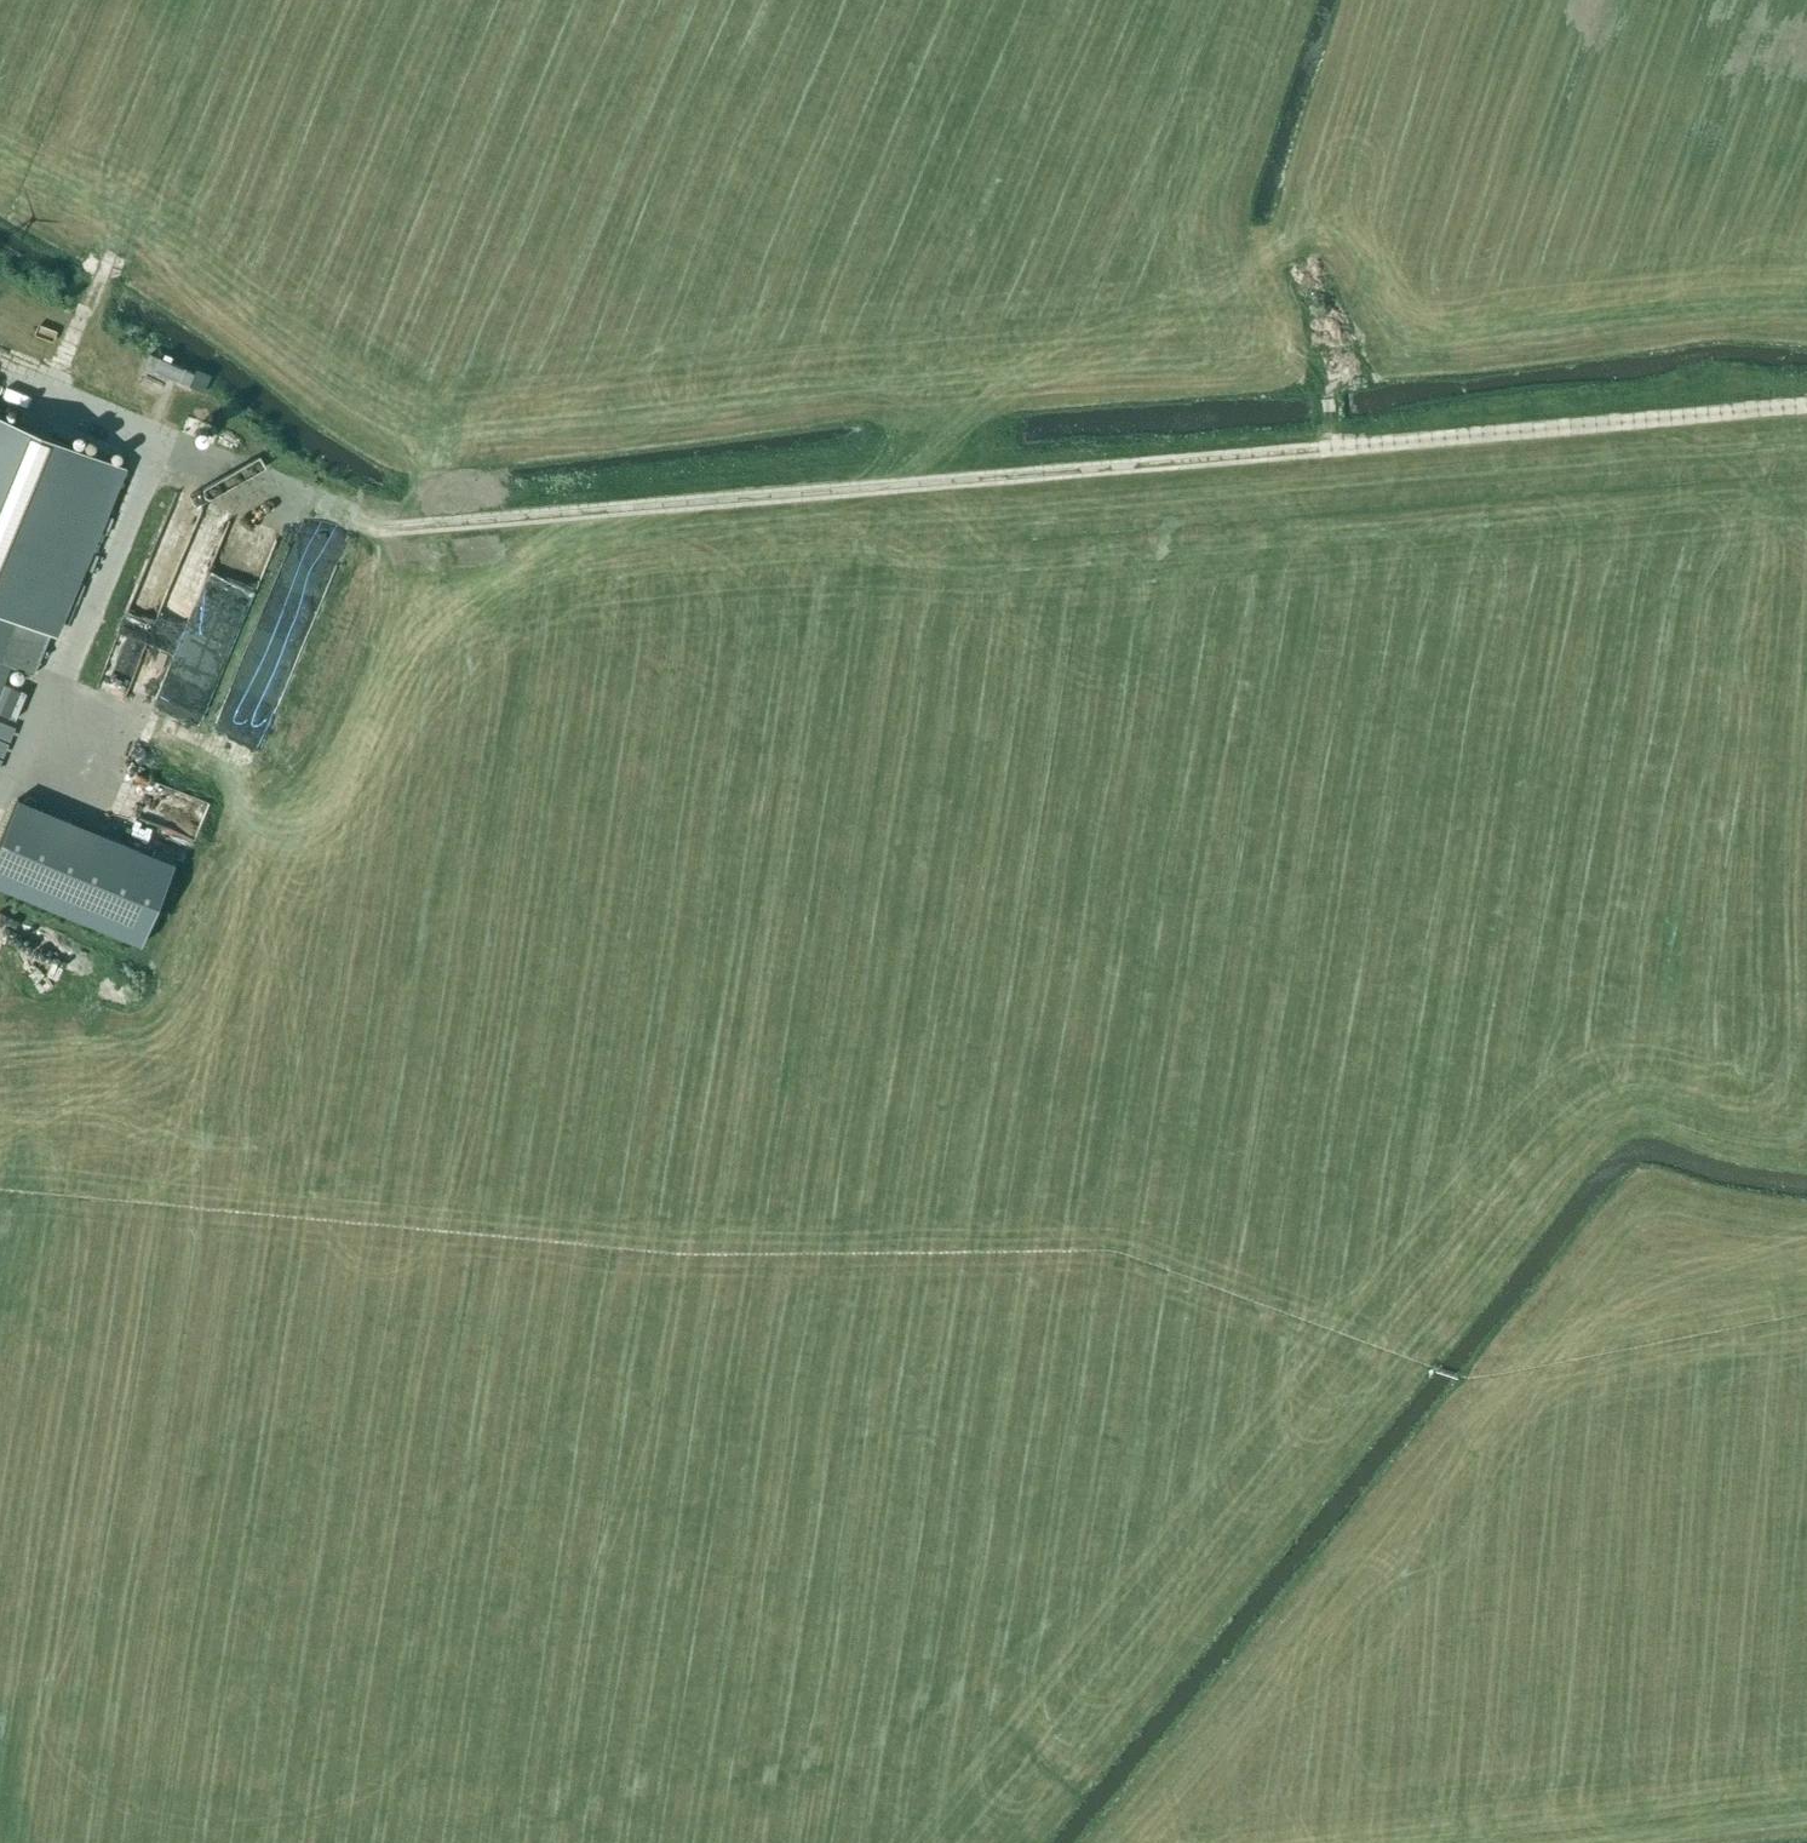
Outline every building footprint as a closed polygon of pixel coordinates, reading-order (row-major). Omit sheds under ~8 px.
[(189,378),(196,360),(151,341),(144,359),(189,378)] [(8,664),(33,674),(119,466),(0,417),(0,685),(8,664)] [(179,628),(232,511),(213,502),(207,515),(193,509),(200,494),(189,489),(130,620),(152,630),(157,618),(179,628)] [(264,558),(278,527),(246,512),(232,543),(264,558)] [(0,838),(0,884),(141,942),(174,861),(17,797),(0,838)]
